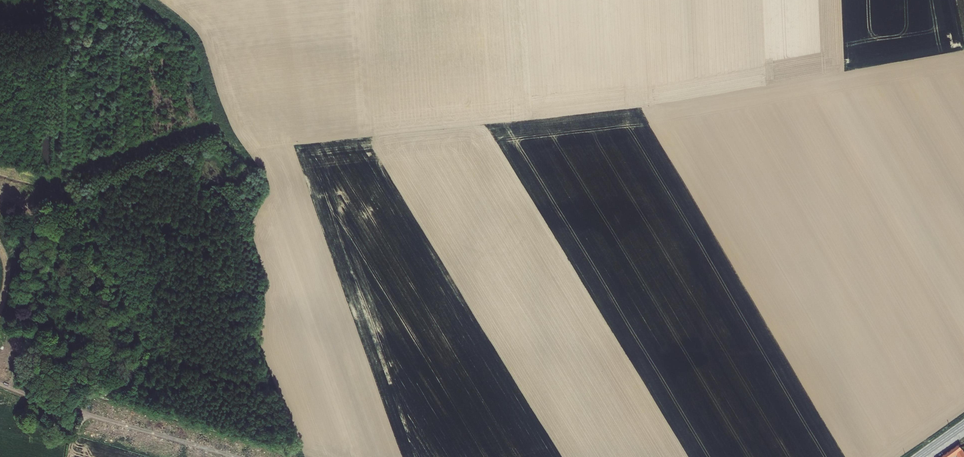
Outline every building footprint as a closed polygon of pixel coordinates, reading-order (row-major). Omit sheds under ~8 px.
[(956,456),(957,456),(963,456),(963,455),(959,447),(943,456),(954,456),(956,456)]
